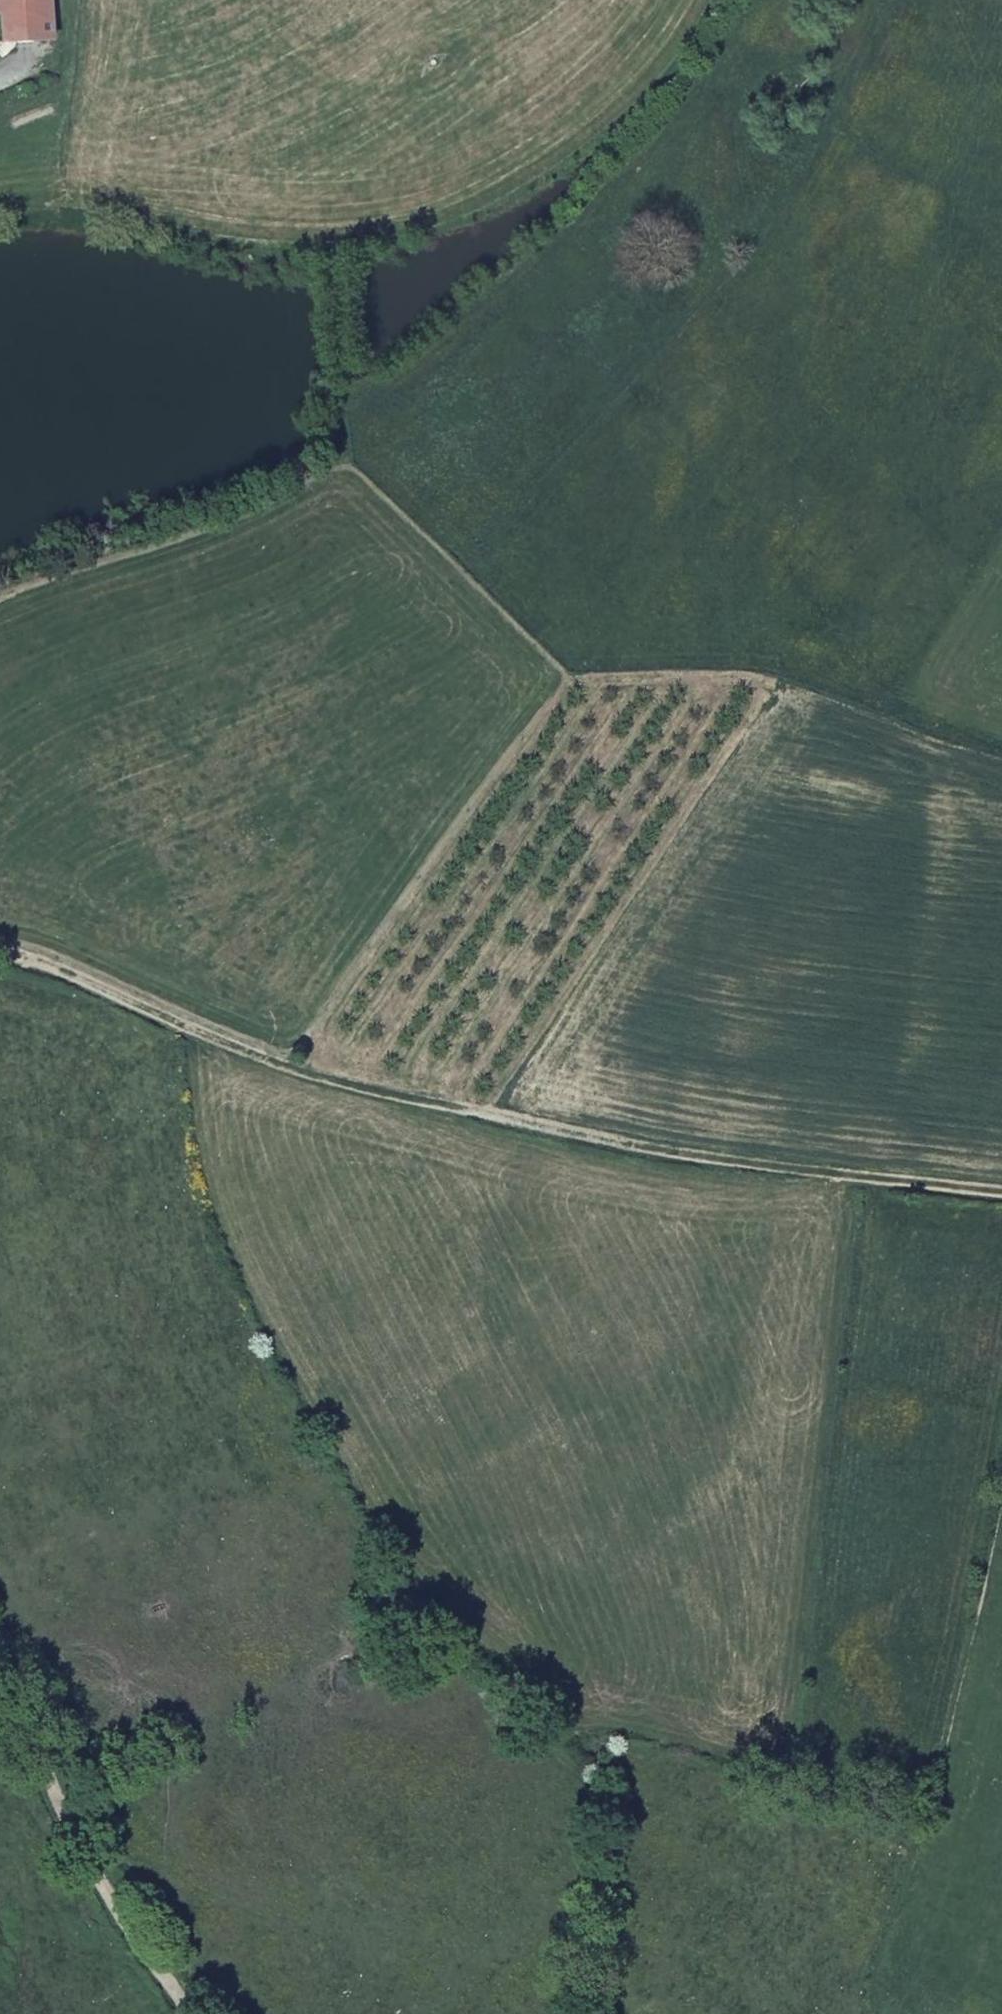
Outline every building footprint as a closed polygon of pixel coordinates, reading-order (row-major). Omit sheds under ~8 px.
[(52,0),(2,0),(6,45),(56,40),(52,0)]
